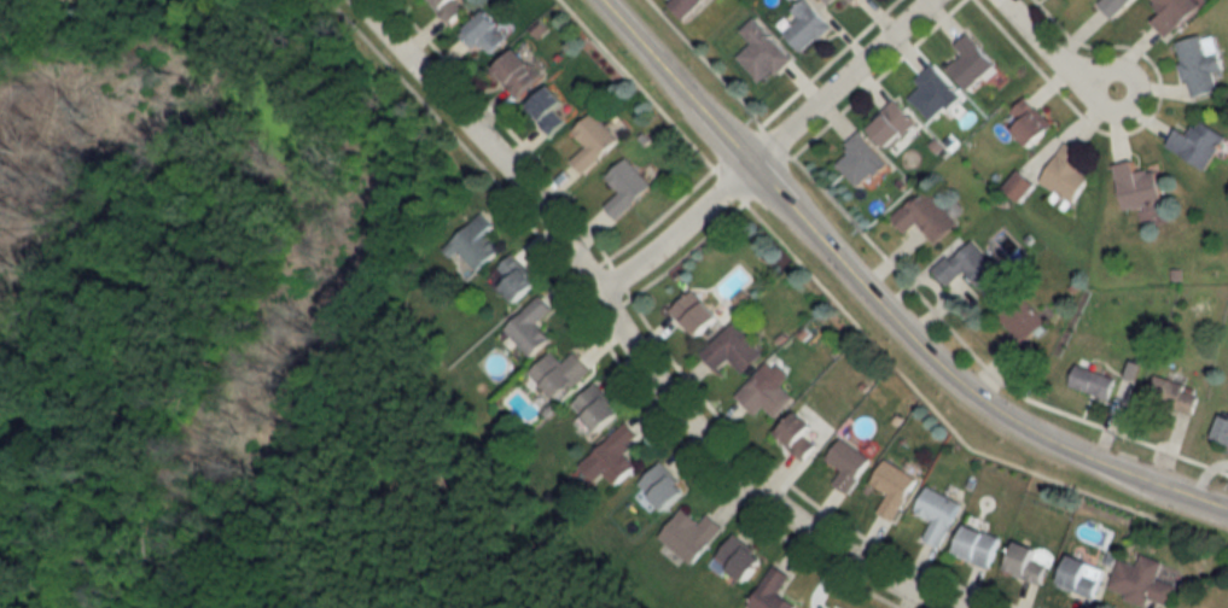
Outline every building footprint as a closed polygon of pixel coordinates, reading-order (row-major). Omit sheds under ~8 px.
[(450,24),(466,11),(457,0),(432,0),(450,24)] [(665,0),(684,20),(704,0),(665,0)] [(831,29),(810,0),(803,0),(792,9),(800,20),(786,31),(801,51),(831,29)] [(1099,4),(1113,19),(1134,0),(1103,0),(1099,4)] [(1164,14),(1155,22),(1169,37),(1202,7),(1196,0),(1152,0),(1164,14)] [(461,35),(477,50),(482,44),(492,54),(511,35),(486,11),(461,35)] [(739,57),(764,83),(792,57),(755,18),(742,30),(754,42),(739,57)] [(1178,41),(1190,98),(1219,92),(1215,72),(1223,70),(1216,33),(1178,41)] [(997,63),(969,34),(956,46),(964,55),(949,69),(970,90),(997,63)] [(520,97),(543,75),(516,48),(494,71),(520,97)] [(922,86),(910,99),(933,122),(961,94),(932,65),(916,81),(922,86)] [(568,120),(558,110),(567,100),(552,85),(529,107),(555,133),(568,120)] [(1012,113),(1019,120),(1013,127),(1033,147),(1055,126),(1027,97),(1012,113)] [(869,125),(889,148),(917,124),(897,101),(869,125)] [(621,139),(594,111),(575,130),(589,145),(574,160),(586,173),(621,139)] [(1227,137),(1200,118),(1189,134),(1180,127),(1168,144),(1207,170),(1227,137)] [(843,144),(850,154),(839,162),(856,187),(887,166),(863,131),(843,144)] [(1076,201),(1093,173),(1077,163),(1084,152),(1066,141),(1042,181),(1076,201)] [(623,191),(607,206),(620,219),(654,184),(628,158),(609,177),(623,191)] [(1158,169),(1137,172),(1136,160),(1116,164),(1124,209),(1164,203),(1158,169)] [(1006,190),(1024,201),(1036,182),(1017,170),(1006,190)] [(958,225),(927,188),(893,217),(906,233),(918,223),(936,244),(958,225)] [(479,270),(502,250),(488,234),(496,226),(485,213),(446,248),(454,258),(462,251),(479,270)] [(988,295),(1006,276),(969,239),(935,274),(948,287),(963,271),(988,295)] [(493,274),(519,303),(541,283),(516,254),(493,274)] [(672,312),(697,340),(721,318),(696,290),(672,312)] [(1002,343),(1018,360),(1053,328),(1022,295),(999,317),(1013,332),(1002,343)] [(539,324),(555,309),(542,296),(507,330),(534,357),(553,338),(539,324)] [(702,353),(718,370),(730,359),(744,374),(764,355),(735,323),(702,353)] [(576,352),(563,363),(555,352),(531,372),(555,400),(592,370),(576,352)] [(1117,379),(1077,363),(1069,383),(1109,399),(1117,379)] [(737,395),(757,415),(765,407),(775,417),(794,398),(764,368),(737,395)] [(1148,401),(1193,415),(1200,395),(1186,390),(1188,385),(1156,375),(1148,401)] [(600,433),(623,413),(597,384),(574,404),(600,433)] [(825,437),(799,411),(778,432),(804,458),(825,437)] [(1223,415),(1216,439),(1227,442),(1227,417),(1223,415)] [(606,474),(616,486),(639,466),(626,451),(641,438),(628,423),(579,465),(595,483),(606,474)] [(843,471),(835,483),(849,493),(873,459),(843,437),(827,459),(843,471)] [(920,480),(886,459),(872,482),(891,493),(880,511),(895,520),(920,480)] [(667,510),(688,490),(662,462),(640,483),(667,510)] [(941,548),(963,504),(929,487),(917,511),(935,520),(925,540),(941,548)] [(701,522),(684,508),(660,537),(693,565),(725,527),(708,513),(701,522)] [(1003,538),(968,524),(955,554),(990,569),(1003,538)] [(730,572),(746,584),(766,559),(736,534),(711,565),(726,577),(730,572)] [(1042,584),(1050,566),(1036,560),(1040,550),(1020,542),(1008,569),(1042,584)] [(1122,559),(1110,591),(1148,605),(1151,597),(1172,605),(1179,586),(1158,578),(1164,562),(1144,554),(1139,566),(1122,559)] [(1096,597),(1106,568),(1071,556),(1060,585),(1096,597)] [(796,604),(779,594),(791,574),(774,564),(750,607),(752,607),(794,607),(796,604)]
